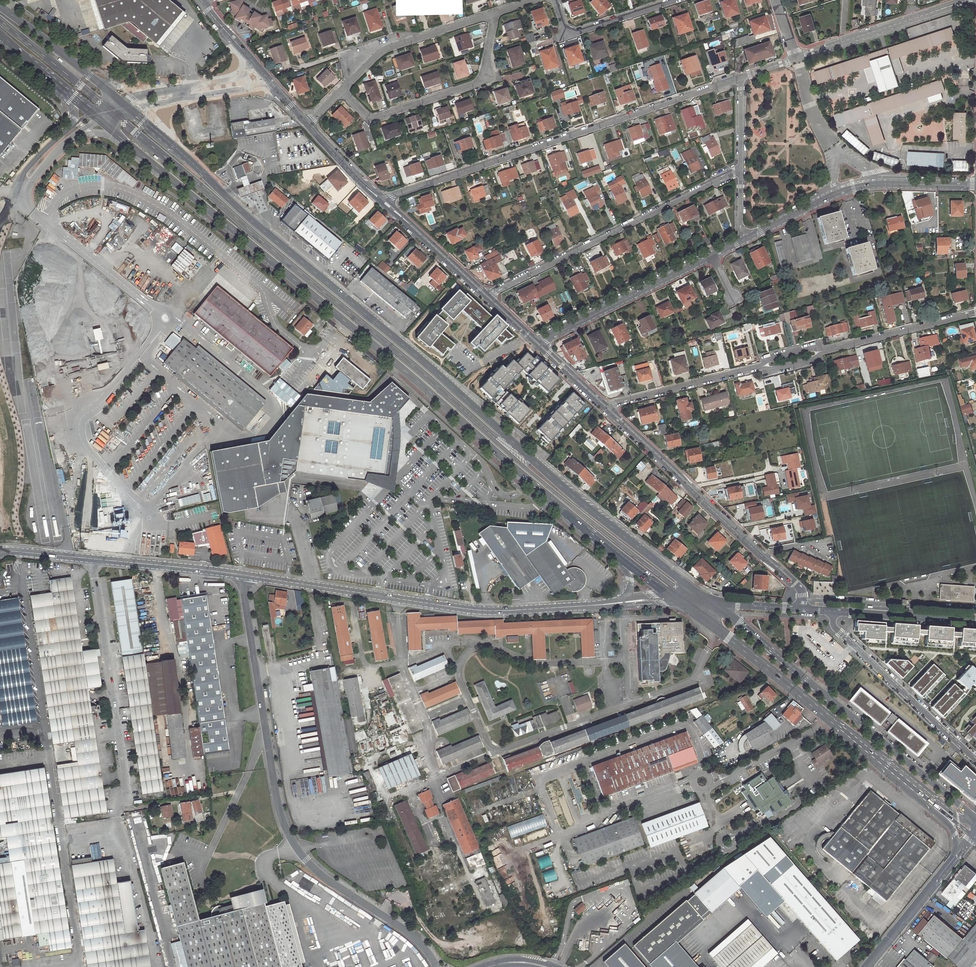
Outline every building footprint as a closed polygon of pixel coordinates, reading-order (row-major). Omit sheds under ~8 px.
[(94,0),(90,0),(99,30),(104,28),(94,0)] [(104,28),(120,23),(143,42),(147,36),(155,43),(182,10),(170,0),(94,0),(104,28)] [(235,15),(234,16),(242,20),(246,14),(249,9),(245,7),(242,11),(239,9),(242,5),(240,0),(237,0),(228,0),(230,6),(230,9),(231,10),(229,12),(235,15)] [(275,12),(282,9),(279,0),(275,0),(275,1),(272,2),(275,12)] [(287,0),(279,0),(282,9),(289,7),(287,0)] [(427,0),(415,0),(413,0),(418,14),(423,12),(423,13),(430,11),(427,0)] [(451,0),(439,0),(443,12),(454,8),(451,0)] [(605,0),(596,0),(591,4),(599,14),(609,5),(605,0)] [(863,5),(866,5),(866,14),(875,14),(876,0),(863,0),(863,5)] [(584,13),(580,1),(569,4),(573,16),(584,13)] [(711,11),(708,1),(696,5),(699,15),(711,11)] [(737,14),(733,1),(726,3),(725,1),(720,3),(725,17),(737,14)] [(405,17),(401,4),(392,7),(396,21),(405,17)] [(546,25),(541,9),(538,10),(538,8),(533,10),(533,12),(530,13),(535,28),(533,29),(534,32),(541,30),(540,27),(546,25)] [(379,21),(375,9),(364,13),(370,32),(379,29),(377,22),(379,21)] [(182,10),(155,43),(159,46),(186,14),(182,10)] [(260,28),(264,27),(272,26),(270,18),(267,19),(266,15),(259,16),(257,20),(254,19),(257,14),(252,11),(250,16),(246,22),(246,23),(253,27),(253,26),(259,30),(260,28)] [(45,16),(52,22),(55,19),(47,13),(45,16)] [(816,28),(811,14),(800,17),(805,31),(816,28)] [(692,31),(686,15),(680,17),(681,20),(674,22),(679,35),(692,31)] [(664,26),(661,17),(647,21),(651,31),(664,26)] [(767,23),(765,17),(750,22),(754,35),(768,30),(765,23),(767,23)] [(359,32),(355,19),(342,23),(346,36),(345,36),(344,37),(344,38),(345,40),(345,41),(347,42),(350,42),(351,41),(351,39),(351,37),(355,36),(355,34),(359,32)] [(519,20),(514,22),(505,24),(508,32),(506,32),(508,41),(519,38),(516,30),(522,28),(519,20)] [(898,85),(890,59),(891,58),(891,59),(955,38),(951,27),(814,71),(818,83),(870,66),(870,65),(871,65),(879,91),(898,85)] [(636,41),(638,49),(645,47),(647,46),(642,30),(632,34),(634,42),(636,41)] [(334,43),(331,31),(318,35),(322,47),(334,43)] [(458,52),(471,48),(469,40),(471,40),(469,33),(454,38),(458,52)] [(534,41),(531,33),(524,35),(527,43),(534,41)] [(102,46),(122,62),(147,62),(147,50),(127,49),(111,37),(102,46)] [(308,48),(304,38),(290,43),(293,52),(300,50),(300,51),(308,48)] [(527,43),(529,50),(536,47),(534,41),(527,43)] [(588,47),(593,61),(605,57),(603,52),(605,51),(602,42),(588,47)] [(744,50),(744,51),(748,62),(772,54),(768,42),(744,50)] [(735,54),(744,51),(744,50),(743,45),(735,48),(735,54)] [(285,60),(280,46),(270,49),(275,64),(285,60)] [(582,62),(577,46),(571,48),(572,50),(565,53),(569,66),(582,62)] [(437,58),(433,47),(419,51),(423,63),(437,58)] [(523,63),(518,47),(508,50),(511,58),(509,58),(512,67),(523,63)] [(726,61),(723,51),(718,53),(717,48),(707,51),(712,65),(726,61)] [(557,67),(551,49),(539,53),(545,71),(557,67)] [(413,66),(409,54),(395,59),(399,71),(413,66)] [(700,69),(695,56),(681,60),(686,74),(700,69)] [(464,65),(463,61),(453,64),(457,78),(467,75),(464,65)] [(608,66),(610,73),(617,70),(615,64),(608,66)] [(334,78),(327,69),(316,79),(325,88),(331,82),(330,82),(334,78)] [(958,85),(968,85),(969,71),(959,71),(958,85)] [(439,83),(436,72),(421,77),(424,88),(439,83)] [(669,88),(666,78),(665,79),(663,74),(654,77),(655,82),(654,82),(657,91),(669,88)] [(308,90),(303,76),(295,79),(299,93),(308,90)] [(39,109),(0,77),(0,157),(22,130),(21,129),(27,122),(28,123),(39,109)] [(945,90),(941,79),(834,114),(838,125),(864,116),(873,144),(884,141),(875,113),(928,96),(929,98),(930,100),(932,100),(934,100),(942,98),(940,92),(945,90)] [(534,93),(530,80),(522,82),(521,81),(519,80),(518,81),(517,82),(518,84),(516,85),(520,97),(534,93)] [(380,99),(374,81),(363,85),(366,93),(368,92),(371,102),(380,99)] [(400,95),(396,83),(385,87),(389,98),(400,95)] [(563,88),(551,92),(554,101),(566,98),(563,88)] [(635,99),(632,90),(622,93),(621,88),(615,90),(620,104),(635,99)] [(503,103),(499,91),(487,95),(491,107),(503,103)] [(606,101),(603,92),(588,97),(591,105),(596,104),(606,101)] [(579,110),(576,101),(561,106),(564,115),(570,113),(579,110)] [(732,111),(729,101),(712,107),(715,113),(726,110),(728,116),(732,114),(731,111),(732,111)] [(471,112),(468,103),(456,107),(459,116),(471,112)] [(353,119),(340,107),(332,115),(338,121),(337,122),(343,129),(353,119)] [(449,116),(446,107),(435,110),(438,120),(449,116)] [(955,112),(954,139),(955,139),(960,139),(966,139),(967,112),(955,112)] [(675,128),(671,114),(654,120),(659,134),(664,132),(670,130),(671,133),(675,132),(674,129),(675,128)] [(704,124),(700,114),(695,115),(684,119),(686,125),(691,123),(692,127),(695,125),(694,122),(696,121),(697,124),(699,124),(700,125),(704,124)] [(420,125),(417,115),(404,120),(405,121),(400,123),(403,131),(420,125)] [(555,126),(552,118),(542,121),(543,122),(538,123),(540,131),(545,129),(546,130),(555,126)] [(233,139),(276,132),(274,119),(243,124),(242,121),(230,123),(233,139)] [(399,134),(395,123),(380,128),(384,139),(399,134)] [(647,132),(644,124),(640,125),(639,125),(628,129),(631,138),(647,132)] [(529,136),(526,127),(510,132),(513,141),(529,136)] [(368,147),(363,132),(352,135),(357,151),(368,147)] [(502,145),(499,135),(484,140),(487,149),(492,147),(492,148),(502,145)] [(720,152),(713,137),(712,138),(712,136),(710,137),(709,136),(703,139),(711,156),(720,152)] [(473,147),(470,137),(455,142),(458,152),(473,147)] [(622,149),(619,140),(615,141),(603,145),(606,154),(622,149)] [(596,158),(593,149),(589,150),(577,154),(580,163),(596,158)] [(700,168),(691,149),(682,154),(691,173),(700,168)] [(873,152),(877,161),(885,159),(881,149),(873,152)] [(567,160),(564,151),(560,152),(559,152),(548,156),(551,165),(552,165),(554,172),(566,168),(564,161),(567,160)] [(908,165),(936,166),(937,152),(908,151),(908,165)] [(97,166),(102,166),(100,168),(115,180),(115,179),(123,170),(104,156),(79,154),(78,158),(78,167),(92,168),(95,168),(97,166)] [(443,165),(440,155),(431,159),(427,161),(429,169),(434,167),(434,168),(443,165)] [(888,164),(896,167),(899,159),(891,156),(888,164)] [(78,167),(78,158),(71,158),(71,160),(68,160),(68,168),(63,167),(62,178),(77,179),(78,167)] [(524,174),(540,169),(537,160),(533,161),(521,165),(524,174)] [(967,171),(967,163),(955,162),(954,170),(967,171)] [(233,168),(237,180),(240,179),(246,177),(245,174),(250,172),(247,163),(233,168)] [(389,177),(384,163),(375,166),(378,175),(379,175),(381,180),(389,177)] [(422,172),(419,163),(409,166),(409,167),(405,168),(407,176),(412,174),(412,175),(422,172)] [(445,165),(429,171),(431,177),(447,171),(445,165)] [(600,165),(582,171),(585,178),(602,172),(600,165)] [(676,185),(666,165),(658,169),(668,190),(676,185)] [(517,177),(514,167),(498,173),(501,182),(517,177)] [(138,182),(123,170),(115,179),(121,183),(122,183),(124,181),(132,187),(134,187),(138,182)] [(337,191),(347,182),(337,171),(320,186),(325,192),(332,186),(337,191)] [(651,193),(642,174),(633,179),(642,197),(651,193)] [(243,187),(249,185),(246,177),(240,179),(243,187)] [(290,186),(296,179),(293,177),(286,178),(284,180),(290,186)] [(303,185),(296,179),(290,186),(297,192),(303,185)] [(624,185),(621,179),(608,185),(618,203),(626,199),(620,187),(624,185)] [(240,198),(264,189),(261,181),(249,185),(243,187),(237,189),(240,198)] [(305,183),(303,185),(297,192),(304,197),(312,188),(305,183)] [(486,185),(471,190),(474,199),(484,196),(485,199),(490,198),(489,194),(486,185)] [(600,192),(597,185),(584,192),(593,211),(602,206),(596,193),(600,192)] [(460,196),(457,186),(442,192),(445,201),(460,196)] [(269,196),(282,207),(288,200),(275,189),(269,196)] [(358,213),(367,203),(364,200),(358,194),(349,204),(354,208),(358,213)] [(569,198),(566,194),(560,197),(569,216),(579,211),(571,197),(569,198)] [(433,205),(430,195),(421,198),(423,203),(418,205),(420,213),(426,211),(425,208),(430,206),(433,205)] [(317,196),(311,204),(322,212),(329,204),(317,196)] [(728,205),(723,196),(704,205),(708,214),(716,210),(717,213),(721,211),(719,209),(728,205)] [(932,215),(927,198),(914,201),(916,209),(915,209),(917,219),(932,215)] [(106,199),(104,206),(128,214),(130,206),(106,199)] [(962,215),(962,201),(951,201),(951,216),(962,215)] [(295,233),(308,216),(295,205),(281,222),(295,233)] [(697,215),(693,207),(690,209),(689,208),(678,214),(682,222),(697,215)] [(845,238),(837,212),(818,218),(826,244),(845,238)] [(369,221),(378,229),(385,221),(377,213),(369,221)] [(300,237),(328,260),(342,243),(308,216),(295,233),(300,237)] [(903,227),(900,216),(885,220),(888,231),(903,227)] [(676,231),(670,218),(666,220),(666,219),(655,225),(662,238),(676,231)] [(554,246),(563,242),(556,227),(556,228),(553,223),(545,227),(554,246)] [(466,236),(463,227),(458,229),(457,228),(445,232),(449,243),(461,239),(460,237),(466,236)] [(389,241),(399,250),(406,242),(399,235),(397,233),(389,241)] [(408,240),(401,234),(399,235),(406,242),(408,240)] [(813,259),(806,234),(791,237),(798,263),(813,259)] [(655,244),(651,238),(637,245),(643,258),(654,252),(651,246),(655,244)] [(946,253),(946,239),(936,239),(936,253),(946,253)] [(542,252),(537,240),(525,246),(531,257),(542,252)] [(632,251),(626,240),(623,242),(622,241),(612,246),(616,255),(627,250),(628,253),(632,251)] [(789,265),(782,240),(774,242),(781,267),(789,265)] [(177,242),(172,248),(179,254),(184,248),(177,242)] [(873,269),(866,243),(846,249),(853,275),(873,269)] [(481,252),(478,245),(465,252),(469,260),(475,258),(476,260),(479,259),(476,252),(478,251),(479,252),(481,252)] [(404,255),(418,268),(425,259),(419,253),(411,246),(404,255)] [(492,249),(494,252),(484,257),(486,261),(498,255),(499,255),(495,248),(492,249)] [(770,263),(762,248),(750,255),(758,270),(770,263)] [(194,257),(184,249),(178,256),(171,265),(180,273),(188,264),(194,257)] [(492,279),(501,275),(507,272),(498,255),(486,261),(480,265),(486,277),(492,279)] [(610,265),(605,256),(602,258),(601,257),(590,262),(595,272),(606,266),(606,267),(610,265)] [(748,277),(741,261),(731,266),(736,276),(738,274),(741,280),(748,277)] [(381,269),(387,274),(391,269),(385,264),(381,269)] [(965,277),(964,264),(954,265),(956,278),(965,277)] [(436,268),(445,277),(447,276),(437,267),(436,268)] [(360,282),(405,318),(410,313),(416,305),(370,268),(360,282)] [(445,277),(436,268),(429,276),(433,280),(430,283),(436,288),(441,282),(442,283),(448,277),(447,276),(445,277)] [(581,274),(581,273),(570,278),(577,292),(588,287),(585,282),(589,280),(585,273),(581,274)] [(532,285),(517,292),(516,293),(521,304),(533,298),(531,295),(536,292),(538,297),(555,288),(550,277),(542,281),(543,283),(539,285),(534,288),(532,285)] [(716,291),(709,278),(699,283),(706,296),(716,291)] [(397,282),(407,291),(410,288),(400,279),(397,282)] [(292,348),(216,286),(194,314),(195,315),(193,317),(196,320),(198,317),(229,342),(226,346),(232,351),(235,347),(270,376),(292,348)] [(410,288),(407,291),(413,295),(417,291),(414,289),(415,288),(412,286),(410,288)] [(695,298),(689,286),(678,291),(681,297),(679,298),(682,304),(695,298)] [(923,297),(921,287),(904,292),(907,301),(923,297)] [(778,307),(771,290),(759,295),(765,312),(778,307)] [(439,310),(451,321),(461,310),(469,302),(464,297),(457,291),(439,310)] [(967,299),(964,291),(951,294),(953,303),(959,301),(967,299)] [(903,302),(901,293),(881,299),(887,323),(894,321),(890,306),(903,302)] [(466,294),(464,297),(469,302),(461,310),(482,330),(492,319),(466,294)] [(673,312),(668,302),(656,308),(661,318),(673,312)] [(414,316),(420,308),(416,305),(410,313),(414,316)] [(549,318),(543,307),(532,312),(534,316),(532,318),(534,321),(536,320),(538,324),(549,318)] [(861,329),(873,326),(872,325),(877,324),(874,311),(869,312),(870,316),(868,316),(858,319),(857,316),(854,317),(857,329),(860,328),(861,329)] [(723,323),(718,312),(710,316),(711,317),(706,320),(710,329),(723,323)] [(440,334),(447,326),(435,316),(416,338),(428,348),(430,346),(440,334)] [(482,330),(468,344),(474,349),(476,346),(482,352),(495,339),(504,329),(506,327),(495,316),(492,319),(482,330)] [(648,316),(638,321),(641,327),(638,329),(642,336),(643,337),(644,337),(645,337),(646,336),(646,335),(646,334),(646,333),(655,329),(648,316)] [(311,324),(302,317),(294,327),(303,334),(311,324)] [(810,326),(808,317),(791,321),(793,328),(796,327),(797,329),(810,326)] [(742,325),(744,333),(752,331),(749,323),(742,325)] [(774,323),(762,326),(765,338),(769,337),(770,341),(774,339),(774,336),(782,334),(779,324),(775,325),(774,323)] [(847,331),(845,323),(841,324),(829,327),(830,327),(825,328),(828,336),(831,335),(843,332),(847,331)] [(966,343),(970,342),(971,344),(975,342),(975,335),(973,324),(972,323),(961,326),(966,343)] [(629,339),(622,325),(611,330),(618,344),(629,339)] [(512,337),(504,329),(495,339),(500,344),(505,339),(507,340),(512,337)] [(606,346),(599,330),(588,335),(596,351),(606,346)] [(714,333),(716,340),(722,338),(720,331),(714,333)] [(440,334),(430,346),(442,355),(447,349),(450,351),(454,345),(440,334)] [(922,349),(929,347),(940,344),(937,335),(920,339),(922,349)] [(162,366),(223,416),(248,387),(186,336),(162,366)] [(585,357),(576,339),(564,346),(568,355),(575,362),(585,357)] [(568,355),(564,346),(560,347),(565,358),(572,364),(575,362),(568,355)] [(750,356),(748,347),(735,351),(737,360),(750,356)] [(932,359),(929,347),(922,349),(915,350),(918,362),(932,359)] [(674,374),(688,371),(685,357),(686,356),(685,350),(675,353),(676,359),(669,360),(673,373),(674,373),(674,374)] [(877,350),(863,353),(867,369),(881,365),(877,350)] [(526,354),(515,365),(521,370),(546,393),(558,380),(535,358),(533,360),(526,354)] [(719,364),(716,355),(703,358),(706,367),(719,364)] [(836,371),(856,366),(859,365),(857,356),(833,362),(836,371)] [(960,362),(961,368),(971,365),(972,371),(975,370),(975,357),(960,362)] [(370,381),(347,362),(343,359),(342,360),(339,364),(337,367),(336,368),(340,372),(357,385),(363,390),(370,381)] [(501,366),(480,389),(495,403),(505,393),(502,390),(521,370),(515,365),(512,361),(504,369),(501,366)] [(912,371),(909,361),(892,365),(894,375),(912,371)] [(100,371),(111,368),(109,362),(98,365),(100,371)] [(635,367),(639,382),(651,379),(647,363),(635,367)] [(930,375),(928,367),(917,369),(919,378),(930,375)] [(620,381),(617,369),(604,372),(601,373),(606,394),(621,390),(618,381),(620,381)] [(314,390),(349,395),(357,385),(340,372),(333,380),(326,375),(314,390)] [(809,392),(827,388),(826,384),(830,383),(829,375),(816,378),(817,381),(814,382),(807,383),(808,385),(809,392)] [(397,412),(399,411),(404,404),(411,397),(393,381),(369,403),(306,394),(268,441),(211,452),(221,511),(229,513),(259,507),(259,509),(281,494),(281,493),(288,492),(285,481),(297,471),(346,477),(349,478),(364,481),(383,484),(390,475),(395,463),(398,446),(397,412)] [(754,391),(752,382),(736,386),(739,399),(750,396),(749,392),(754,391)] [(242,432),(266,402),(248,387),(223,416),(242,432)] [(790,398),(788,388),(783,389),(776,391),(778,401),(790,398)] [(506,392),(505,393),(495,403),(517,424),(529,411),(520,403),(519,404),(506,392)] [(572,393),(537,430),(543,435),(541,437),(548,443),(584,404),(572,393)] [(712,396),(714,402),(713,402),(715,407),(729,404),(726,393),(712,396)] [(712,396),(701,399),(704,410),(715,407),(713,402),(714,402),(712,396)] [(679,410),(680,417),(681,421),(691,419),(689,411),(687,404),(686,398),(676,401),(677,404),(679,410)] [(965,405),(961,406),(964,416),(973,413),(971,404),(965,405)] [(657,420),(654,406),(638,410),(641,424),(657,420)] [(383,484),(364,481),(381,488),(393,493),(396,472),(399,447),(399,411),(397,412),(398,446),(395,463),(390,475),(383,484)] [(572,438),(582,427),(579,424),(569,435),(572,438)] [(665,424),(658,425),(659,431),(660,430),(661,435),(667,433),(665,424)] [(593,431),(601,439),(599,441),(604,446),(606,443),(611,437),(599,425),(593,431)] [(680,445),(678,433),(665,436),(668,448),(680,445)] [(585,440),(593,448),(598,443),(590,435),(585,440)] [(606,443),(617,454),(622,448),(611,437),(606,443)] [(700,461),(697,448),(686,450),(689,463),(700,461)] [(787,463),(789,470),(796,469),(801,468),(798,454),(786,456),(787,463)] [(564,463),(577,475),(582,470),(583,468),(572,458),(571,460),(569,458),(564,463)] [(641,472),(646,466),(641,461),(636,467),(641,472)] [(716,478),(713,466),(705,468),(707,480),(716,478)] [(595,479),(583,468),(582,470),(577,475),(591,487),(595,482),(593,480),(595,479)] [(786,471),(790,489),(800,487),(796,469),(789,470),(786,471)] [(774,473),(765,475),(767,487),(769,495),(778,493),(774,473)] [(648,483),(659,493),(661,491),(665,487),(652,475),(648,479),(649,481),(648,483)] [(96,487),(98,493),(110,490),(109,485),(96,487)] [(726,489),(728,496),(729,500),(741,498),(741,497),(739,487),(739,486),(726,489)] [(659,493),(670,503),(671,501),(673,503),(677,498),(665,487),(661,491),(659,493)] [(798,493),(786,495),(788,503),(795,501),(794,498),(798,497),(798,493)] [(183,506),(202,502),(200,494),(181,499),(183,506)] [(307,502),(311,518),(337,511),(333,495),(307,502)] [(797,509),(803,508),(809,506),(807,495),(798,497),(794,498),(795,501),(797,509)] [(103,506),(112,506),(111,498),(102,499),(103,506)] [(680,509),(686,502),(683,499),(676,506),(680,509)] [(639,506),(644,510),(647,506),(648,505),(643,501),(639,506)] [(638,511),(628,502),(620,512),(625,517),(627,515),(631,519),(638,511)] [(684,518),(693,508),(686,502),(680,509),(677,512),(684,518)] [(816,513),(814,505),(809,506),(803,508),(805,515),(816,513)] [(763,518),(761,506),(756,507),(745,509),(748,521),(763,518)] [(100,513),(102,524),(110,522),(108,512),(100,513)] [(643,515),(635,524),(639,527),(638,528),(643,533),(644,531),(647,534),(651,530),(648,527),(652,523),(643,515)] [(689,525),(698,534),(707,525),(698,516),(689,525)] [(812,519),(801,521),(803,531),(814,529),(812,519)] [(507,522),(506,528),(525,555),(546,541),(552,525),(507,522)] [(206,530),(210,544),(213,556),(226,552),(219,524),(205,528),(206,530)] [(518,590),(539,575),(525,555),(506,528),(489,526),(478,534),(495,558),(518,590)] [(784,538),(782,526),(769,528),(772,541),(784,538)] [(120,530),(119,538),(125,538),(128,538),(129,532),(125,531),(126,531),(120,530)] [(192,534),(195,543),(195,546),(210,544),(206,530),(192,534)] [(708,543),(716,551),(725,542),(717,534),(708,543)] [(458,546),(461,545),(463,553),(465,552),(461,535),(456,536),(458,546)] [(667,548),(675,554),(676,553),(680,556),(686,549),(675,539),(675,540),(673,538),(668,544),(670,545),(667,548)] [(574,579),(568,571),(546,541),(525,555),(539,575),(553,594),(564,586),(574,579)] [(195,546),(195,543),(179,542),(178,553),(194,555),(195,546)] [(468,551),(475,590),(480,589),(473,550),(468,551)] [(826,576),(832,565),(829,564),(829,565),(824,563),(824,564),(819,561),(820,560),(817,558),(817,559),(814,558),(813,559),(809,557),(808,558),(803,555),(804,554),(802,553),(801,553),(798,552),(797,553),(793,551),(787,561),(795,565),(796,564),(803,567),(811,570),(811,569),(819,573),(819,572),(826,576)] [(729,562),(739,571),(741,569),(746,564),(747,563),(742,558),(737,553),(729,562)] [(715,572),(701,558),(693,567),(700,573),(699,575),(706,581),(715,572)] [(570,570),(568,571),(574,579),(564,586),(565,588),(567,590),(569,591),(571,592),(573,592),(576,592),(578,592),(580,591),(582,589),(584,588),(585,586),(586,584),(586,581),(586,579),(585,577),(584,575),(583,573),(581,571),(579,570),(577,569),(575,569),(572,569),(570,570)] [(754,589),(767,590),(768,577),(755,576),(754,589)] [(82,652),(71,577),(50,581),(52,592),(71,717),(91,714),(97,713),(96,706),(90,707),(88,689),(101,687),(95,650),(82,652)] [(133,579),(112,582),(130,707),(151,704),(133,579)] [(811,594),(830,595),(831,581),(811,581),(811,594)] [(970,601),(971,588),(939,586),(939,588),(940,588),(939,599),(970,601)] [(304,609),(303,590),(291,591),(291,596),(296,596),(297,610),(304,609)] [(52,592),(31,596),(53,744),(74,741),(71,717),(52,592)] [(288,594),(278,592),(277,596),(276,596),(275,601),(277,601),(276,604),(287,606),(288,594)] [(204,754),(229,750),(206,596),(182,600),(185,619),(188,641),(200,727),(204,754)] [(177,597),(168,598),(171,619),(179,618),(177,597)] [(3,727),(36,722),(17,598),(0,601),(0,705),(3,727)] [(276,618),(274,604),(268,603),(270,618),(276,618)] [(353,653),(344,605),(332,607),(342,661),(354,659),(353,653)] [(388,659),(378,611),(366,614),(367,620),(361,621),(362,628),(369,627),(375,661),(388,659)] [(582,657),(594,657),(592,626),(592,619),(495,624),(495,620),(457,621),(457,616),(435,617),(434,614),(423,615),(423,618),(419,618),(419,613),(407,613),(409,651),(420,650),(419,634),(419,628),(423,628),(452,627),(453,630),(459,629),(459,633),(495,632),(495,633),(499,633),(499,636),(503,636),(503,635),(532,633),(534,659),(545,659),(544,632),(548,632),(548,631),(551,631),(551,632),(578,631),(578,633),(581,633),(582,657)] [(185,619),(175,620),(178,642),(188,641),(185,619)] [(883,627),(884,623),(855,621),(855,631),(858,631),(863,632),(862,635),(862,640),(882,641),(883,632),(883,627)] [(640,635),(641,646),(638,646),(640,680),(650,680),(650,682),(658,681),(658,671),(661,671),(663,670),(665,669),(667,667),(669,657),(670,654),(670,653),(683,652),(683,642),(685,642),(685,636),(683,637),(682,622),(640,624),(641,635),(640,635)] [(918,626),(893,624),(893,628),(892,633),(892,642),(917,644),(917,635),(918,630),(918,626)] [(952,628),(927,626),(927,631),(926,635),(926,644),(951,646),(951,637),(952,632),(952,628)] [(975,648),(975,630),(961,629),(961,633),(960,638),(960,647),(975,648)] [(447,662),(444,655),(413,668),(412,667),(408,668),(414,681),(416,680),(418,683),(423,681),(421,677),(447,667),(445,663),(447,662)] [(889,659),(885,663),(900,677),(904,671),(906,673),(912,666),(907,661),(889,659)] [(148,663),(154,716),(167,715),(172,759),(186,757),(181,713),(174,660),(148,663)] [(737,663),(733,660),(729,665),(730,666),(727,670),(733,675),(732,676),(739,681),(746,673),(736,665),(737,663)] [(746,673),(748,671),(737,663),(736,665),(746,673)] [(921,696),(942,673),(932,663),(911,687),(913,689),(921,696)] [(957,680),(965,688),(967,689),(972,683),(975,686),(975,670),(970,665),(957,680)] [(329,777),(353,773),(335,667),(310,671),(329,777)] [(423,727),(399,673),(387,678),(410,733),(423,727)] [(923,698),(944,675),(942,673),(921,696),(923,698)] [(363,714),(357,677),(345,679),(351,716),(363,714)] [(489,720),(515,710),(511,700),(494,706),(483,681),(474,685),(489,720)] [(459,689),(455,682),(424,695),(423,693),(420,695),(425,708),(459,693),(457,689),(459,689)] [(963,693),(953,683),(932,706),(942,716),(963,693)] [(544,758),(552,754),(552,753),(553,752),(554,753),(647,719),(648,722),(661,717),(660,714),(707,697),(705,692),(701,693),(699,687),(550,742),(549,741),(546,743),(545,741),(542,742),(540,745),(538,747),(507,758),(506,756),(502,758),(508,771),(522,765),(523,768),(528,766),(527,763),(542,758),(542,756),(543,756),(544,758)] [(775,696),(767,688),(761,693),(769,702),(775,696)] [(858,688),(848,700),(878,724),(879,723),(886,729),(885,730),(915,754),(924,742),(895,718),(891,723),(884,717),(888,712),(858,688)] [(963,693),(942,716),(944,717),(969,691),(967,689),(965,688),(962,691),(963,693)] [(573,700),(578,712),(586,709),(585,708),(591,705),(587,695),(573,700)] [(753,709),(745,697),(739,700),(747,713),(753,709)] [(801,710),(791,702),(788,705),(789,706),(782,715),(796,726),(800,725),(805,719),(802,716),(800,712),(801,710)] [(130,707),(143,795),(163,792),(151,704),(130,707)] [(470,716),(467,709),(436,722),(435,720),(431,722),(437,735),(470,720),(468,716),(470,716)] [(560,719),(558,712),(547,716),(546,713),(534,717),(535,720),(519,726),(518,723),(511,726),(515,735),(560,719)] [(86,816),(106,812),(91,714),(71,717),(74,741),(78,766),(86,816)] [(763,720),(764,721),(773,732),(780,725),(770,714),(763,720)] [(722,743),(702,716),(694,722),(713,748),(722,743)] [(773,732),(764,721),(745,735),(748,740),(753,749),(771,740),(769,735),(773,732)] [(965,730),(969,733),(974,728),(970,724),(965,730)] [(974,728),(969,733),(965,738),(967,740),(968,742),(973,737),(975,740),(975,725),(974,728)] [(200,727),(189,728),(193,756),(204,754),(200,727)] [(356,750),(353,732),(348,733),(351,751),(356,750)] [(697,762),(686,732),(593,767),(604,797),(689,765),(690,767),(694,766),(694,763),(697,762)] [(611,735),(597,740),(598,744),(613,738),(611,735)] [(748,740),(745,735),(743,736),(741,738),(740,739),(739,740),(739,741),(739,742),(739,746),(739,748),(740,751),(742,753),(746,750),(744,746),(744,745),(744,743),(745,742),(748,740)] [(482,743),(479,736),(448,749),(447,747),(436,752),(442,765),(482,747),(480,743),(482,743)] [(585,749),(584,745),(555,756),(556,759),(585,749)] [(832,755),(825,745),(813,753),(816,758),(813,760),(817,767),(820,765),(819,763),(832,755)] [(388,791),(420,777),(411,756),(379,770),(388,791)] [(490,767),(489,763),(459,776),(458,774),(455,775),(460,788),(495,773),(492,767),(490,767)] [(939,775),(971,800),(975,793),(975,778),(963,765),(958,771),(948,763),(942,770),(939,775)] [(78,766),(58,769),(65,819),(86,816),(78,766)] [(0,775),(0,839),(5,838),(9,863),(0,865),(0,940),(34,935),(36,947),(46,946),(47,952),(68,949),(66,931),(41,769),(0,775)] [(376,791),(368,773),(363,775),(371,793),(376,791)] [(766,781),(761,774),(743,787),(745,790),(742,793),(754,811),(758,809),(762,814),(769,810),(773,815),(792,803),(785,793),(784,794),(772,777),(766,781)] [(455,775),(445,779),(451,792),(460,788),(455,775)] [(503,779),(502,776),(479,784),(480,787),(503,779)] [(852,776),(835,786),(837,791),(855,780),(852,776)] [(479,784),(462,790),(463,794),(480,787),(479,784)] [(917,862),(933,843),(870,791),(833,836),(822,849),(868,887),(865,891),(871,896),(875,892),(885,901),(917,862)] [(432,800),(429,792),(419,797),(422,804),(424,803),(427,811),(425,812),(428,820),(439,815),(436,807),(434,808),(431,801),(432,800)] [(443,805),(464,854),(472,850),(474,855),(466,858),(471,870),(486,863),(481,852),(478,848),(457,799),(443,805)] [(204,821),(198,801),(190,803),(196,824),(204,821)] [(190,802),(180,804),(183,820),(192,818),(190,802)] [(409,810),(406,802),(394,807),(397,815),(409,810)] [(698,802),(642,823),(650,847),(676,837),(706,826),(698,802)] [(376,806),(384,824),(390,821),(382,803),(376,806)] [(173,815),(171,805),(159,808),(159,810),(162,810),(164,817),(173,815)] [(428,851),(409,810),(397,815),(416,857),(428,851)] [(509,838),(545,826),(542,815),(505,826),(509,838)] [(575,842),(634,820),(633,817),(574,839),(575,842)] [(584,866),(643,844),(634,820),(575,842),(584,866)] [(742,855),(756,870),(761,876),(784,855),(768,837),(742,855)] [(539,869),(551,864),(547,854),(535,859),(539,869)] [(738,886),(756,870),(742,855),(734,860),(722,868),(738,886)] [(761,876),(783,901),(812,933),(833,958),(834,957),(837,957),(838,958),(859,940),(784,855),(761,876)] [(145,931),(139,932),(131,882),(118,884),(113,860),(72,866),(87,966),(150,966),(145,931)] [(177,966),(301,966),(283,900),(263,906),(258,889),(236,895),(238,901),(220,906),(220,905),(218,905),(217,905),(215,905),(214,906),(213,907),(211,906),(210,908),(212,909),(211,911),(211,912),(211,914),(211,915),(197,919),(189,890),(181,862),(160,868),(170,904),(167,905),(170,913),(172,912),(180,940),(171,943),(177,966)] [(720,866),(713,872),(715,874),(722,868),(720,866)] [(968,866),(957,879),(943,895),(956,906),(975,883),(975,873),(968,866)] [(552,868),(540,873),(544,883),(556,878),(552,868)] [(739,888),(738,886),(722,868),(715,874),(698,889),(693,893),(694,894),(708,910),(711,913),(739,888)] [(738,886),(739,888),(765,917),(783,901),(761,876),(756,870),(738,886)] [(486,905),(495,901),(490,889),(489,890),(484,879),(477,883),(486,905)] [(689,888),(693,893),(698,889),(694,883),(689,888)] [(871,897),(881,906),(885,901),(875,892),(871,896),(871,897)] [(686,901),(700,917),(708,910),(694,894),(686,901)] [(702,920),(700,917),(686,901),(685,900),(633,946),(648,964),(674,941),(676,943),(702,920)] [(577,914),(582,910),(581,909),(584,907),(581,903),(574,910),(577,914)] [(965,940),(937,916),(930,924),(925,919),(915,931),(949,959),(950,959),(965,940)] [(708,954),(712,958),(751,924),(747,919),(708,954)] [(712,958),(720,966),(724,966),(761,935),(751,924),(712,958)] [(975,928),(965,940),(950,959),(960,966),(973,966),(975,964),(975,927),(975,928)] [(772,947),(762,936),(727,966),(749,966),(772,947)] [(648,964),(651,966),(697,966),(676,943),(674,941),(648,964)] [(624,944),(603,963),(607,966),(644,966),(629,949),(624,944)] [(749,966),(759,966),(776,952),(772,947),(749,966)] [(907,959),(917,966),(934,966),(935,966),(931,963),(937,956),(931,951),(926,959),(915,950),(907,959)]
